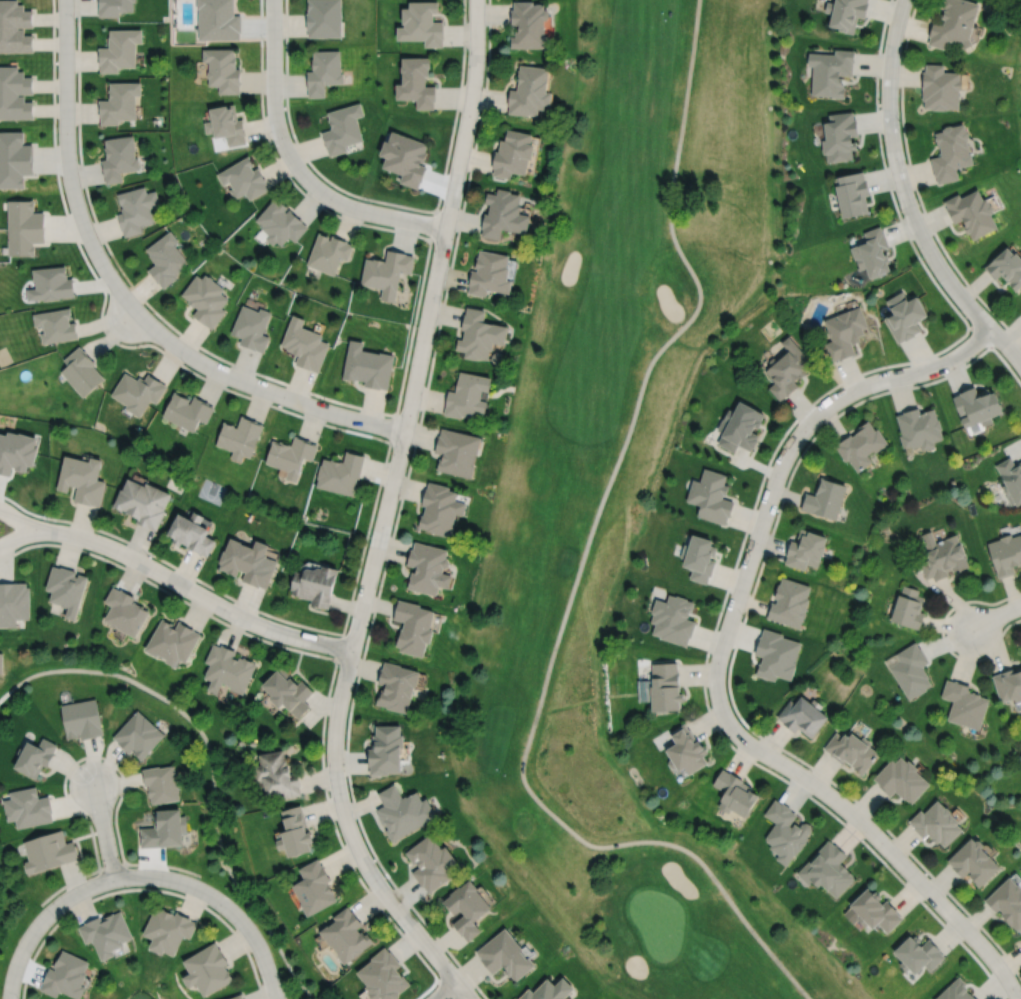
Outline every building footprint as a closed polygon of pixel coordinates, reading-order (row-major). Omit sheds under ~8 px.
[(33,52),(33,35),(24,35),(24,29),(18,29),(18,28),(33,28),(33,11),(24,11),(24,5),(18,5),(18,0),(0,0),(0,52),(33,52)] [(98,17),(119,17),(118,12),(133,12),(132,2),(135,2),(135,0),(98,0),(98,17)] [(197,9),(198,9),(198,40),(240,40),(240,33),(241,33),(241,15),(234,15),(234,0),(197,0),(197,9)] [(306,13),(305,13),(305,30),(306,30),(306,38),(340,37),(339,0),(306,0),(306,13)] [(823,12),(830,14),(827,27),(838,29),(837,31),(845,33),(852,35),(857,17),(864,18),(868,2),(866,2),(866,0),(834,0),(833,3),(826,2),(823,12)] [(938,4),(939,4),(938,7),(944,9),(944,10),(941,19),(944,20),(943,25),(932,21),(928,37),(929,37),(927,45),(947,50),(949,42),(959,44),(962,50),(972,45),(969,39),(979,4),(966,0),(939,0),(938,4)] [(513,1),(513,9),(510,9),(510,26),(518,26),(518,31),(514,31),(514,37),(509,36),(509,49),(548,49),(548,36),(544,36),(544,21),(546,21),(548,18),(548,13),(546,10),(544,10),(544,5),(533,5),(533,2),(513,1)] [(395,28),(396,41),(423,41),(423,47),(442,47),(442,40),(443,40),(442,22),(432,22),(431,13),(437,13),(437,2),(408,2),(408,9),(400,9),(401,25),(403,25),(403,28),(395,28)] [(98,45),(98,62),(99,62),(99,70),(118,70),(118,64),(135,64),(135,40),(142,40),(142,26),(109,27),(109,34),(108,34),(108,45),(98,45)] [(203,46),(203,59),(209,59),(209,68),(209,76),(209,83),(219,83),(219,91),(240,91),(239,83),(241,83),(241,66),(236,66),(236,54),(235,54),(235,46),(203,46)] [(807,53),(806,66),(811,66),(810,96),(830,97),(830,98),(843,99),(844,88),(842,88),(842,84),(841,84),(841,79),(837,79),(837,76),(851,76),(852,63),(853,63),(854,51),(834,50),(833,55),(807,53)] [(312,52),(312,59),(310,59),(311,70),(312,70),(312,72),(305,72),(306,90),(307,98),(323,98),(323,84),(342,84),(342,73),(339,73),(339,72),(340,72),(340,68),(339,68),(338,51),(312,52)] [(400,59),(400,67),(401,74),(401,85),(394,85),(395,101),(415,100),(415,110),(433,110),(433,102),(435,102),(435,86),(424,87),(424,77),(427,77),(427,68),(429,68),(429,58),(400,59)] [(519,62),(519,67),(517,67),(516,77),(517,77),(516,88),(509,87),(507,103),(508,103),(508,111),(528,113),(528,112),(538,113),(538,106),(544,106),(544,101),(550,102),(551,89),(546,88),(548,65),(519,62)] [(925,62),(925,69),(922,69),(922,98),(924,98),(924,105),(932,105),(932,107),(947,107),(947,106),(958,106),(959,86),(961,86),(961,76),(959,76),(960,70),(943,69),(943,62),(925,62)] [(34,116),(34,99),(24,99),(24,93),(18,93),(18,92),(34,91),(33,75),(25,75),(24,68),(18,68),(18,64),(0,64),(0,116),(34,116)] [(98,98),(98,114),(100,114),(100,122),(118,122),(118,117),(135,117),(135,93),(141,93),(141,80),(110,80),(110,87),(108,87),(109,98),(98,98)] [(210,105),(213,118),(204,120),(206,131),(215,130),(215,134),(226,132),(229,144),(246,141),(244,133),(246,133),(243,117),(238,118),(235,102),(228,103),(228,101),(210,105)] [(320,133),(324,149),(326,149),(328,157),(346,152),(344,147),(361,142),(355,118),(363,116),(359,103),(326,113),(328,120),(326,120),(329,130),(320,133)] [(829,112),(830,119),(824,119),(825,121),(823,121),(825,137),(822,137),(823,143),(822,143),(822,147),(823,147),(824,151),(826,151),(827,160),(853,157),(852,147),(857,146),(857,139),(853,139),(852,134),(859,133),(857,117),(854,117),(853,109),(829,112)] [(934,131),(937,143),(939,142),(941,153),(930,156),(934,175),(936,175),(937,182),(958,177),(955,166),(973,162),(970,150),(969,150),(966,137),(969,134),(968,129),(966,128),(964,121),(952,124),(950,123),(945,124),(943,126),(942,126),(943,129),(934,131)] [(507,127),(505,138),(500,137),(498,149),(495,149),(492,166),(494,166),(492,173),(510,176),(511,170),(525,172),(528,155),(531,156),(534,141),(530,140),(532,131),(507,127)] [(25,185),(24,174),(23,174),(23,172),(34,172),(34,142),(23,142),(23,140),(25,140),(25,129),(0,129),(0,186),(25,185)] [(105,137),(106,145),(104,145),(106,157),(101,158),(103,174),(105,174),(106,182),(122,179),(121,170),(139,167),(138,155),(135,156),(134,149),(136,148),(133,133),(105,137)] [(380,143),(375,157),(382,160),(379,169),(399,176),(397,184),(415,190),(418,183),(419,183),(425,168),(417,165),(418,163),(421,164),(425,153),(423,153),(425,145),(388,133),(385,144),(380,143)] [(216,172),(223,183),(230,179),(233,186),(229,188),(235,197),(246,191),(249,198),(270,187),(265,180),(267,179),(259,165),(254,168),(251,164),(254,162),(249,153),(216,172)] [(834,175),(842,216),(869,211),(865,193),(870,193),(866,177),(865,177),(863,169),(834,175)] [(117,192),(120,203),(121,202),(122,206),(121,206),(122,211),(117,212),(121,228),(122,228),(124,235),(142,230),(140,223),(143,222),(144,223),(152,221),(152,220),(154,219),(150,206),(160,203),(156,188),(147,191),(145,184),(117,192)] [(486,190),(484,201),(489,202),(487,212),(484,211),(481,226),(482,227),(481,234),(499,238),(501,227),(526,232),(530,212),(519,210),(521,203),(518,202),(520,193),(510,190),(510,188),(497,186),(496,192),(486,190)] [(944,199),(947,206),(946,207),(954,222),(963,217),(965,223),(963,224),(966,232),(969,230),(973,238),(997,225),(990,212),(994,210),(993,208),(993,206),(991,202),(989,201),(986,195),(983,197),(977,186),(960,195),(959,191),(944,199)] [(276,195),(256,218),(263,224),(261,226),(269,232),(265,236),(274,243),(277,240),(281,244),(289,235),(295,240),(308,225),(302,220),(303,219),(290,207),(287,210),(285,208),(288,205),(276,195)] [(8,198),(8,254),(34,254),(34,243),(33,243),(33,241),(45,241),(44,210),(33,210),(33,209),(34,209),(34,198),(8,198)] [(850,246),(854,258),(856,258),(859,266),(858,267),(859,269),(867,266),(867,267),(866,268),(867,272),(869,271),(871,277),(885,272),(884,270),(891,268),(889,261),(890,260),(887,252),(886,253),(884,248),(890,246),(884,231),(883,231),(880,224),(864,230),(867,240),(859,243),(850,246)] [(146,247),(150,253),(149,254),(155,262),(147,268),(157,281),(158,280),(163,286),(177,275),(175,272),(189,262),(174,242),(178,239),(170,229),(146,247)] [(320,230),(307,263),(334,273),(341,256),(348,259),(354,243),(348,240),(348,239),(333,233),(331,238),(329,237),(330,234),(320,230)] [(995,278),(1001,273),(1016,290),(1020,285),(1020,254),(1017,250),(1014,252),(1008,244),(984,266),(995,278)] [(367,256),(362,282),(383,287),(381,298),(396,301),(402,270),(412,272),(415,255),(407,253),(407,252),(389,248),(386,260),(384,259),(385,259),(375,257),(374,258),(367,256)] [(479,248),(478,256),(476,255),(474,266),(477,267),(476,269),(471,268),(468,284),(469,284),(467,292),(485,295),(486,288),(508,292),(511,279),(506,278),(509,265),(506,265),(508,254),(479,248)] [(25,288),(26,299),(42,297),(42,299),(59,297),(59,296),(75,294),(73,277),(67,277),(65,264),(31,268),(32,279),(34,279),(35,287),(25,288)] [(196,273),(181,293),(189,299),(187,301),(193,305),(194,304),(198,307),(192,314),(205,323),(212,328),(226,310),(222,306),(229,297),(221,292),(225,287),(205,272),(202,277),(196,273)] [(886,299),(892,309),(892,308),(894,311),(884,317),(898,342),(905,338),(906,339),(916,334),(915,333),(921,329),(917,321),(923,318),(923,316),(929,313),(918,294),(909,299),(908,296),(907,297),(903,290),(886,299)] [(243,303),(231,332),(242,337),(239,343),(255,349),(256,348),(264,351),(270,336),(263,333),(272,311),(260,306),(259,310),(243,303)] [(824,319),(827,328),(826,328),(829,335),(830,335),(832,339),(824,342),(831,360),(839,357),(840,359),(856,353),(852,343),(861,340),(859,335),(865,332),(863,327),(868,325),(860,304),(824,319)] [(466,305),(465,313),(463,312),(460,328),(464,328),(462,338),(457,337),(455,348),(465,350),(463,356),(476,359),(476,356),(487,358),(489,348),(491,348),(493,341),(504,343),(507,325),(483,320),(485,309),(466,305)] [(32,313),(34,325),(42,324),(44,331),(40,332),(41,342),(78,336),(75,320),(69,322),(68,317),(72,316),(70,306),(32,313)] [(293,313),(281,344),(288,346),(287,348),(293,351),(299,354),(295,363),(318,372),(330,342),(321,339),(323,333),(302,325),(305,318),(293,313)] [(765,370),(774,381),(768,387),(779,400),(785,394),(786,395),(798,385),(794,380),(801,375),(799,373),(801,371),(802,373),(813,363),(788,334),(780,341),(788,350),(778,359),(776,357),(772,356),(768,359),(768,363),(770,365),(765,370)] [(351,338),(343,377),(356,380),(357,378),(366,380),(365,385),(381,388),(381,387),(389,388),(396,354),(381,351),(381,352),(363,349),(365,341),(351,338)] [(60,370),(82,396),(104,377),(92,364),(95,362),(84,349),(83,350),(79,345),(63,358),(67,364),(60,370)] [(496,350),(492,353),(491,357),(494,362),(499,363),(503,360),(504,355),(501,351),(496,350)] [(459,370),(458,378),(457,378),(454,389),(455,390),(455,391),(448,390),(443,414),(461,417),(461,415),(475,417),(477,410),(484,412),(486,400),(479,399),(481,389),(488,390),(490,377),(459,370)] [(124,371),(110,394),(126,404),(125,407),(139,416),(150,399),(156,402),(167,385),(161,382),(162,381),(148,372),(144,378),(139,375),(137,379),(124,371)] [(952,396),(965,427),(1003,411),(995,391),(990,393),(988,387),(977,392),(974,385),(959,392),(960,393),(952,396)] [(174,390),(172,395),(172,396),(162,415),(193,431),(200,418),(207,422),(215,406),(209,403),(209,402),(194,394),(190,403),(188,402),(190,398),(174,390)] [(739,400),(733,411),(728,408),(717,429),(722,432),(717,443),(734,452),(738,444),(750,450),(752,447),(753,448),(758,439),(757,438),(758,435),(751,431),(754,426),(758,428),(762,421),(760,420),(764,413),(739,400)] [(895,415),(901,434),(899,435),(902,447),(910,445),(911,447),(920,445),(922,450),(934,446),(933,441),(943,438),(940,429),(941,429),(938,418),(937,419),(933,407),(923,410),(924,411),(920,412),(918,406),(902,411),(903,412),(895,415)] [(224,420),(222,425),(223,425),(216,444),(233,450),(231,457),(241,461),(244,454),(251,457),(258,438),(259,438),(264,424),(257,422),(258,420),(242,415),(237,427),(234,426),(234,424),(224,420)] [(849,433),(836,442),(837,443),(834,446),(844,461),(848,458),(856,471),(871,461),(866,454),(873,449),(874,451),(887,443),(877,427),(874,429),(867,419),(858,426),(860,428),(854,432),(855,433),(851,436),(849,433)] [(441,427),(439,434),(438,434),(433,451),(442,453),(441,458),(438,457),(435,469),(471,478),(474,465),(471,464),(474,454),(476,454),(481,437),(441,427)] [(9,476),(12,466),(14,466),(13,468),(25,472),(27,464),(32,466),(37,447),(34,446),(36,437),(18,432),(18,433),(7,430),(6,434),(0,432),(0,473),(9,476)] [(273,439),(265,462),(289,470),(286,477),(297,481),(305,457),(313,460),(318,444),(310,442),(311,440),(295,435),(292,444),(280,440),(280,441),(273,439)] [(324,458),(323,464),(321,464),(318,478),(319,478),(317,486),(353,495),(357,477),(360,478),(366,455),(347,450),(344,461),(332,458),(331,459),(324,458)] [(64,455),(56,489),(67,491),(69,484),(77,486),(73,500),(91,504),(99,506),(106,481),(97,479),(102,459),(90,456),(89,461),(64,455)] [(1006,484),(1001,486),(1006,495),(1005,496),(1010,504),(1015,501),(1017,505),(1020,503),(1020,461),(1015,464),(1010,456),(995,465),(1006,484)] [(704,467),(699,481),(692,479),(685,500),(700,505),(696,515),(725,524),(727,516),(729,517),(734,501),(721,497),(723,494),(725,495),(728,485),(724,484),(727,475),(704,467)] [(821,477),(819,483),(817,483),(814,493),(815,493),(814,495),(805,492),(799,509),(811,513),(811,512),(835,520),(846,485),(821,477)] [(120,488),(112,506),(122,510),(122,509),(127,511),(126,512),(131,514),(131,515),(138,518),(136,522),(149,528),(149,527),(157,530),(166,510),(164,510),(171,493),(146,482),(145,485),(128,478),(123,489),(120,488)] [(429,481),(427,488),(426,488),(422,504),(426,505),(423,515),(421,514),(418,527),(426,529),(426,530),(452,536),(455,524),(454,524),(457,513),(465,515),(468,503),(456,500),(458,492),(450,490),(451,486),(429,481)] [(180,513),(179,514),(177,513),(171,525),(172,526),(168,534),(175,538),(173,542),(180,546),(182,542),(187,545),(187,546),(201,554),(201,553),(208,556),(216,541),(207,536),(211,530),(200,524),(205,516),(195,511),(190,519),(180,513)] [(799,528),(795,541),(790,540),(785,555),(786,555),(783,563),(803,570),(806,564),(816,567),(820,554),(821,555),(824,546),(823,545),(826,537),(809,532),(809,531),(799,528)] [(930,530),(921,534),(928,551),(926,552),(929,559),(921,562),(919,557),(912,560),(916,571),(922,569),(925,579),(932,576),(934,581),(948,575),(946,571),(951,569),(952,572),(958,569),(959,571),(969,567),(965,558),(967,558),(961,544),(960,544),(956,534),(946,538),(935,542),(930,530)] [(998,578),(1015,573),(1013,567),(1020,565),(1020,534),(1012,537),(1011,533),(1000,537),(1000,538),(987,543),(998,578)] [(692,534),(688,545),(684,544),(679,557),(684,559),(682,566),(692,569),(689,578),(706,584),(709,576),(710,576),(715,561),(710,559),(711,555),(714,556),(716,547),(711,545),(712,541),(692,534)] [(231,538),(226,551),(224,550),(219,562),(222,563),(220,568),(227,571),(227,572),(237,576),(240,569),(246,572),(242,581),(259,587),(260,586),(267,589),(276,569),(264,564),(268,554),(266,554),(269,545),(257,540),(254,548),(242,543),(242,542),(231,538)] [(415,541),(413,549),(411,549),(407,564),(417,567),(416,572),(412,571),(408,588),(436,595),(437,593),(438,594),(440,586),(450,589),(454,576),(443,573),(444,569),(445,569),(450,567),(451,562),(448,558),(447,558),(449,550),(415,541)] [(296,571),(292,589),(294,590),(293,595),(312,599),(311,606),(329,610),(339,569),(323,565),(322,568),(319,567),(315,570),(309,568),(306,570),(305,574),(296,571)] [(52,566),(45,590),(52,591),(49,601),(61,605),(61,607),(65,608),(66,607),(68,607),(65,618),(74,621),(88,577),(79,574),(78,577),(74,576),(76,571),(61,567),(60,568),(52,566)] [(781,577),(778,584),(777,583),(774,593),(775,593),(773,598),(776,599),(774,603),(771,601),(765,617),(799,628),(802,619),(803,617),(804,613),(803,612),(808,599),(805,598),(809,586),(781,577)] [(16,627),(16,620),(29,620),(29,587),(26,587),(26,583),(0,583),(0,627),(16,627)] [(895,605),(894,605),(893,602),(895,596),(897,595),(898,595),(900,595),(903,585),(919,590),(917,595),(924,597),(921,607),(919,612),(924,613),(919,630),(912,627),(911,628),(890,621),(895,605)] [(113,586),(104,602),(112,606),(103,621),(111,624),(111,627),(115,629),(117,628),(135,638),(150,612),(143,608),(144,607),(134,601),(133,603),(131,603),(135,596),(121,589),(120,590),(113,586)] [(668,594),(666,602),(655,599),(651,613),(652,614),(650,622),(654,624),(651,633),(660,636),(659,637),(686,646),(689,637),(690,638),(695,622),(685,618),(686,617),(687,618),(689,613),(690,613),(693,603),(686,600),(687,599),(676,596),(676,597),(668,594)] [(399,599),(394,619),(405,621),(403,629),(401,628),(399,636),(398,636),(396,646),(401,647),(399,651),(423,657),(427,643),(431,644),(434,631),(430,630),(435,611),(420,608),(421,605),(399,599)] [(162,618),(144,651),(157,657),(158,655),(167,660),(165,662),(174,667),(179,659),(186,663),(201,634),(194,630),(195,629),(179,621),(175,629),(171,627),(173,624),(162,618)] [(763,628),(761,637),(759,636),(754,654),(762,657),(760,664),(758,663),(755,675),(775,681),(776,676),(791,680),(796,665),(794,665),(801,643),(782,637),(783,634),(763,628)] [(916,642),(896,654),(900,661),(889,667),(909,700),(916,695),(916,697),(927,690),(926,689),(932,685),(928,678),(929,677),(922,667),(930,662),(921,648),(920,649),(916,642)] [(213,644),(205,662),(210,664),(205,678),(212,681),(208,690),(218,695),(223,683),(232,687),(231,690),(244,695),(257,664),(253,663),(254,661),(244,657),(244,659),(239,657),(238,660),(233,658),(236,650),(221,644),(220,647),(213,644)] [(650,661),(650,673),(649,673),(649,682),(648,682),(648,685),(645,685),(646,699),(648,699),(649,707),(651,707),(652,710),(667,710),(667,707),(677,707),(677,697),(682,697),(681,689),(678,689),(677,669),(676,669),(675,660),(650,661)] [(385,661),(383,669),(381,669),(378,683),(386,685),(385,691),(382,690),(380,695),(379,695),(377,705),(387,707),(387,709),(408,714),(415,686),(417,687),(420,672),(401,667),(402,666),(385,661)] [(280,668),(262,685),(274,697),(271,700),(281,710),(285,705),(299,719),(311,707),(305,701),(314,692),(302,680),(298,684),(292,678),(293,678),(282,667),(281,668),(280,668)] [(1001,703),(1011,700),(1012,701),(1016,700),(1017,704),(1020,703),(1020,670),(1015,672),(1014,668),(1000,673),(993,676),(1001,703)] [(947,680),(941,697),(954,701),(948,721),(981,731),(990,700),(981,697),(981,695),(973,692),(973,693),(969,692),(971,686),(955,681),(955,682),(947,680)] [(790,700),(777,717),(783,722),(782,723),(794,733),(798,728),(812,740),(829,719),(819,711),(823,706),(814,699),(810,704),(800,696),(794,703),(790,700)] [(60,705),(67,740),(77,738),(77,735),(79,734),(81,740),(96,738),(96,736),(102,735),(96,699),(60,705)] [(113,738),(118,742),(117,743),(128,754),(132,749),(135,751),(132,753),(141,761),(164,735),(137,710),(113,738)] [(668,729),(669,731),(668,731),(673,739),(662,746),(669,756),(667,758),(666,762),(668,765),(672,766),(674,765),(676,767),(681,764),(687,772),(705,760),(700,753),(706,749),(701,742),(700,743),(695,736),(694,737),(687,726),(686,727),(682,720),(668,729)] [(376,727),(376,736),(373,736),(373,750),(369,750),(368,767),(370,767),(370,776),(388,776),(389,774),(401,774),(401,749),(404,749),(404,736),(401,736),(401,727),(376,727)] [(836,732),(823,749),(830,754),(829,755),(843,765),(845,761),(854,767),(853,769),(862,776),(879,754),(869,747),(872,744),(863,737),(861,741),(852,734),(849,738),(845,735),(843,738),(836,732)] [(27,743),(24,748),(22,747),(19,748),(16,753),(17,756),(19,757),(13,769),(28,777),(29,777),(35,780),(42,765),(47,768),(54,754),(53,753),(57,746),(42,738),(37,748),(27,743)] [(256,751),(258,761),(250,762),(252,777),(256,777),(258,785),(262,785),(263,791),(277,788),(278,796),(299,792),(298,784),(299,784),(296,770),(288,771),(287,762),(284,763),(282,747),(256,751)] [(892,760),(874,779),(880,785),(878,786),(890,797),(895,792),(905,800),(905,799),(912,805),(931,785),(917,773),(919,770),(909,762),(908,763),(901,758),(896,764),(892,760)] [(141,769),(144,786),(148,786),(149,787),(148,787),(149,798),(150,798),(151,805),(179,801),(174,766),(159,768),(159,767),(141,769)] [(721,767),(711,782),(722,789),(717,796),(720,798),(716,804),(727,811),(730,806),(743,814),(744,813),(746,814),(750,807),(748,806),(757,792),(750,787),(751,786),(741,779),(742,778),(728,770),(728,771),(721,767)] [(374,807),(376,810),(375,811),(381,823),(383,821),(386,826),(383,828),(390,839),(434,814),(424,795),(419,798),(414,789),(404,794),(403,793),(400,795),(392,781),(375,791),(382,803),(374,807)] [(1,798),(5,819),(13,817),(15,826),(51,819),(49,810),(51,810),(47,794),(36,796),(34,784),(7,790),(9,796),(1,798)] [(773,797),(763,812),(774,820),(764,835),(763,837),(765,839),(770,842),(768,846),(777,852),(774,857),(785,864),(792,852),(794,853),(806,835),(805,835),(810,828),(809,823),(805,821),(801,822),(799,825),(793,821),(790,825),(788,823),(795,812),(789,808),(790,806),(780,800),(780,801),(773,797)] [(918,807),(907,819),(912,824),(911,826),(922,837),(926,832),(929,835),(935,841),(937,839),(943,844),(960,827),(954,821),(956,819),(948,810),(948,808),(945,805),(942,805),(935,797),(922,811),(918,807)] [(278,808),(284,826),(278,828),(280,835),(273,837),(276,848),(283,846),(286,855),(309,849),(306,839),(311,838),(308,828),(303,829),(302,825),(306,824),(299,802),(278,808)] [(140,829),(141,849),(183,847),(182,833),(186,833),(186,817),(181,817),(181,811),(153,813),(154,828),(140,829)] [(21,840),(27,858),(22,860),(26,872),(77,856),(72,839),(64,841),(60,828),(21,840)] [(427,832),(403,850),(412,862),(414,860),(417,865),(410,870),(421,885),(422,884),(427,891),(449,874),(446,870),(457,862),(442,843),(438,846),(432,837),(431,838),(427,832)] [(969,835),(946,858),(951,863),(950,865),(961,876),(968,869),(969,870),(967,872),(971,876),(970,878),(977,885),(998,864),(979,846),(981,844),(980,841),(977,837),(974,837),(973,839),(969,835)] [(827,837),(795,871),(807,882),(810,878),(816,884),(819,881),(835,896),(851,879),(850,879),(853,875),(851,873),(847,868),(846,869),(845,868),(846,867),(840,861),(839,862),(838,861),(846,853),(834,842),(833,843),(827,837)] [(316,856),(296,867),(302,876),(290,883),(299,901),(298,901),(305,914),(335,898),(331,890),(332,890),(327,880),(326,881),(325,880),(329,878),(321,863),(320,863),(316,856)] [(983,898),(994,910),(998,907),(1001,910),(999,912),(1003,915),(1002,916),(1010,924),(1011,923),(1016,929),(1020,924),(1020,888),(1020,887),(1020,885),(1017,882),(1015,882),(1007,875),(983,898)] [(440,899),(447,908),(448,907),(453,912),(458,908),(462,913),(450,922),(460,934),(461,933),(466,939),(479,929),(471,920),(489,905),(474,887),(475,886),(467,877),(458,884),(457,884),(447,892),(448,893),(440,899)] [(866,885),(848,902),(850,904),(842,912),(852,922),(856,918),(864,925),(867,922),(871,926),(876,921),(886,931),(901,916),(896,911),(897,910),(886,898),(882,902),(878,898),(880,895),(874,889),(872,891),(866,885)] [(346,904),(331,915),(334,918),(326,924),(325,923),(317,929),(329,944),(330,943),(336,951),(335,952),(342,962),(351,956),(352,957),(362,949),(362,948),(372,940),(366,932),(363,934),(360,929),(358,931),(356,927),(362,922),(352,909),(350,910),(346,904)] [(153,905),(141,932),(151,937),(147,946),(161,952),(162,949),(173,954),(182,934),(189,937),(196,921),(189,918),(190,916),(175,909),(174,913),(172,912),(172,911),(162,906),(161,908),(153,905)] [(77,925),(84,941),(91,938),(99,959),(113,953),(110,948),(122,943),(121,940),(131,936),(119,909),(112,912),(111,911),(101,916),(102,919),(100,919),(98,914),(90,917),(83,921),(83,922),(77,925)] [(474,950),(479,956),(478,957),(491,972),(501,964),(505,968),(503,970),(507,975),(509,973),(514,979),(533,963),(527,955),(525,957),(518,949),(520,947),(503,926),(474,950)] [(909,933),(892,949),(902,959),(898,963),(905,970),(909,966),(914,972),(923,963),(929,969),(944,955),(938,949),(939,948),(928,937),(921,944),(918,940),(919,939),(915,934),(912,936),(909,933)] [(182,959),(189,971),(181,975),(187,985),(195,981),(203,995),(233,977),(228,968),(226,969),(223,964),(228,961),(220,947),(218,948),(214,940),(182,959)] [(369,956),(370,958),(355,970),(365,983),(363,985),(367,990),(366,991),(373,998),(375,998),(379,996),(381,998),(386,998),(393,998),(397,996),(397,992),(409,982),(401,973),(400,975),(399,973),(394,967),(400,963),(389,950),(388,951),(383,945),(369,956)] [(60,948),(57,955),(56,954),(51,965),(53,966),(52,968),(47,966),(40,981),(42,981),(38,988),(54,996),(58,989),(77,998),(84,985),(79,983),(85,971),(82,970),(87,960),(60,948)] [(932,998),(978,998),(975,996),(975,997),(969,991),(968,992),(965,989),(967,987),(964,984),(966,982),(958,974),(932,998)] [(514,998),(565,998),(563,996),(572,986),(561,975),(553,983),(545,976),(531,991),(527,986),(514,998)]
